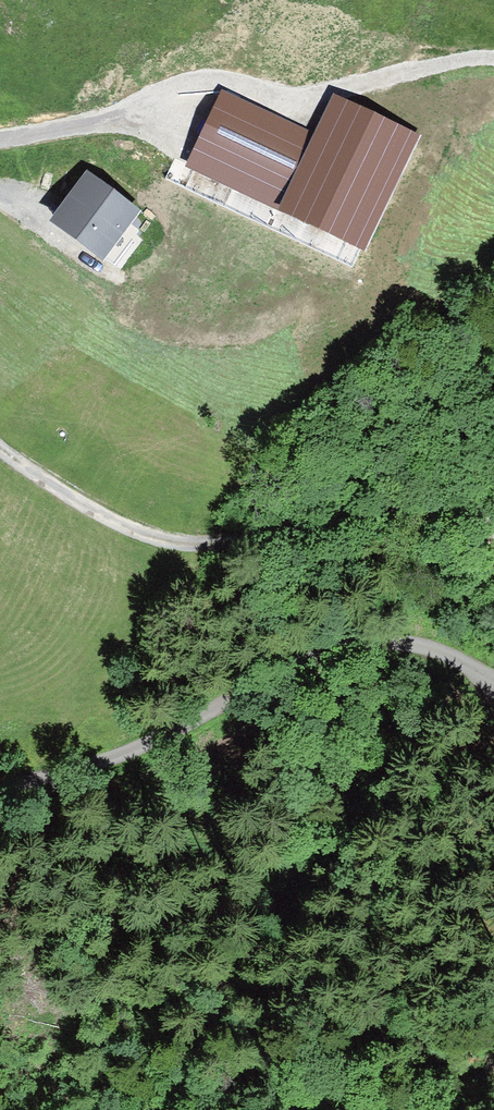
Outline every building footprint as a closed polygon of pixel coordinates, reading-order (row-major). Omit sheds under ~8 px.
[(49,220),(103,259),(141,208),(87,169),(49,220)]
